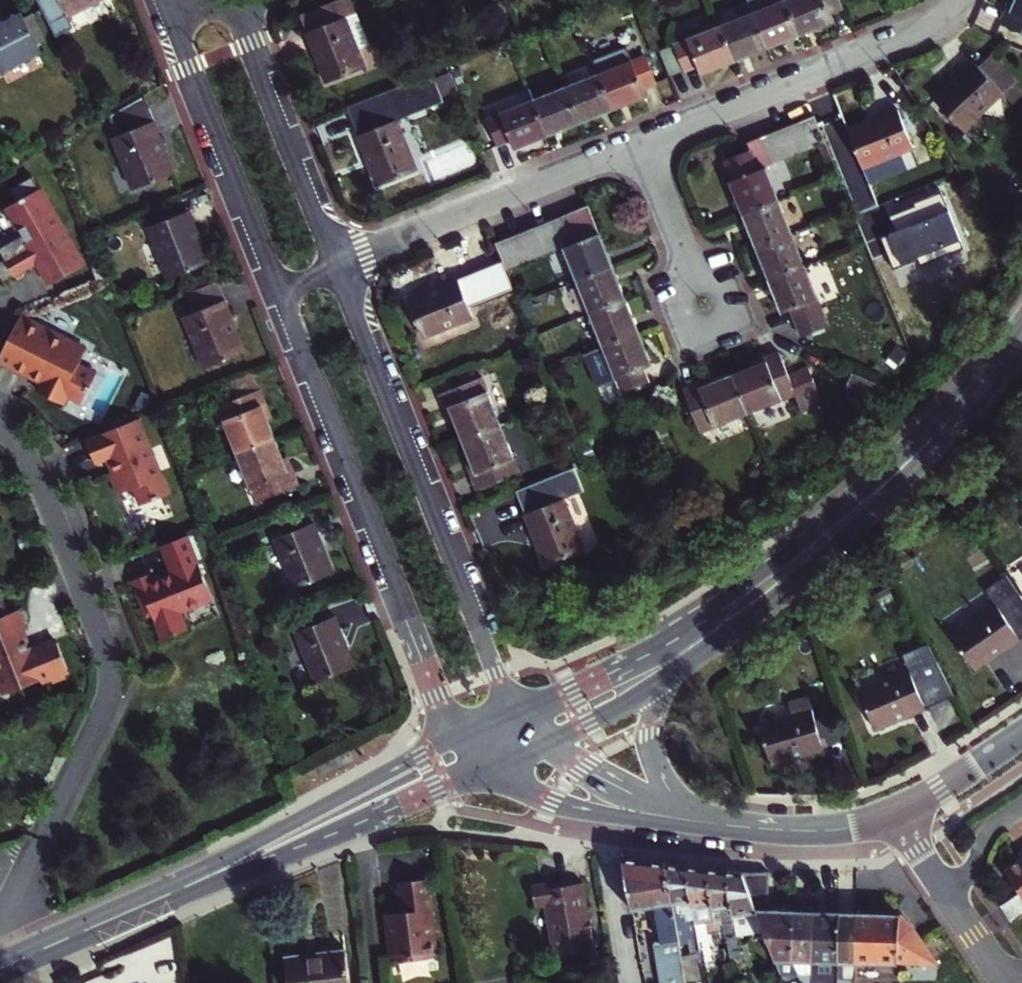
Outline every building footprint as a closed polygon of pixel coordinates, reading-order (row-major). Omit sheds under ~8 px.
[(54,38),(73,27),(69,19),(104,0),(34,0),(54,38)] [(308,33),(357,13),(352,0),(339,0),(301,16),(308,33)] [(798,32),(786,0),(748,0),(753,10),(766,45),(798,32)] [(798,32),(831,19),(827,10),(841,4),(839,0),(786,0),(798,32)] [(1016,4),(1012,2),(1002,25),(1021,34),(1021,0),(1018,0),(1016,4)] [(720,24),(733,58),(766,45),(753,10),(720,24)] [(372,50),(357,13),(308,33),(310,38),(328,83),(366,69),(361,54),(372,50)] [(45,61),(24,21),(0,33),(0,85),(45,61)] [(700,71),(733,58),(720,24),(673,43),(682,66),(683,68),(696,63),(700,71)] [(673,43),(659,49),(668,72),(682,66),(673,43)] [(598,72),(612,107),(645,93),(642,84),(655,79),(644,53),(632,57),(626,44),(592,57),(598,72)] [(937,101),(965,130),(1005,93),(1016,82),(990,57),(978,68),(975,64),(937,101)] [(565,85),(579,120),(612,107),(598,72),(565,85)] [(434,74),(349,108),(380,186),(418,171),(398,120),(445,101),(434,74)] [(1016,82),(1005,93),(1015,104),(1021,98),(1021,89),(1016,82)] [(532,98),(546,133),(579,120),(565,85),(532,98)] [(147,96),(121,110),(130,132),(116,138),(136,190),(169,176),(177,173),(156,119),(147,96)] [(513,146),(546,133),(532,98),(485,117),(495,143),(510,137),(513,146)] [(899,110),(849,130),(864,169),(915,149),(899,110)] [(802,121),(812,149),(827,143),(817,115),(802,121)] [(799,154),(812,149),(802,121),(788,126),(799,154)] [(775,132),(786,160),(799,154),(788,126),(775,132)] [(773,165),(786,160),(775,132),(763,137),(773,165)] [(749,142),(752,150),(760,170),(767,167),(773,165),(763,137),(749,142)] [(760,170),(752,150),(724,161),(732,180),(731,183),(744,215),(780,201),(767,167),(760,170)] [(11,190),(18,202),(8,208),(24,235),(0,249),(0,250),(6,260),(15,277),(33,266),(32,264),(39,260),(40,259),(43,260),(56,283),(85,266),(34,176),(11,190)] [(962,242),(944,197),(891,216),(897,232),(882,239),(892,267),(962,242)] [(780,201),(744,215),(757,248),(794,234),(780,201)] [(590,206),(564,216),(574,244),(564,248),(578,282),(614,268),(590,206)] [(192,211),(151,227),(171,279),(212,262),(192,211)] [(550,222),(561,250),(564,248),(574,244),(564,216),(550,222)] [(537,227),(548,255),(561,250),(550,222),(537,227)] [(523,233),(533,260),(548,255),(537,227),(523,233)] [(510,238),(521,265),(533,260),(523,233),(510,238)] [(757,248),(770,280),(807,266),(794,234),(757,248)] [(495,243),(506,271),(521,265),(510,238),(495,243)] [(33,266),(40,262),(53,284),(56,283),(43,260),(40,259),(39,260),(32,264),(33,266)] [(0,263),(0,276),(4,283),(15,277),(6,260),(0,263)] [(807,266),(770,280),(783,314),(791,311),(803,341),(832,329),(807,266)] [(578,282),(591,315),(627,301),(614,268),(578,282)] [(459,281),(410,301),(425,338),(474,318),(459,281)] [(220,282),(187,295),(194,312),(185,315),(206,368),(248,351),(220,282)] [(627,301),(591,315),(604,347),(639,333),(627,301)] [(19,318),(0,355),(0,360),(27,374),(29,370),(44,378),(37,391),(62,403),(65,396),(81,404),(96,374),(78,365),(85,351),(67,342),(69,338),(47,327),(45,331),(19,318)] [(653,367),(639,333),(604,347),(584,355),(598,388),(616,380),(622,394),(649,383),(644,371),(653,367)] [(732,377),(748,414),(796,394),(806,418),(826,410),(809,371),(790,379),(779,352),(756,362),(758,366),(732,377)] [(237,402),(262,393),(254,372),(228,382),(237,402)] [(880,386),(853,374),(848,387),(874,399),(880,386)] [(684,392),(702,434),(748,414),(732,377),(708,387),(706,383),(684,392)] [(464,441),(501,427),(483,379),(441,396),(450,419),(455,417),(464,441)] [(241,455),(277,440),(267,416),(272,414),(264,392),(262,393),(237,402),(222,408),(241,455)] [(140,418),(89,438),(99,464),(108,460),(113,458),(117,469),(113,471),(121,493),(139,486),(145,503),(170,493),(140,418)] [(501,427),(464,441),(474,466),(469,468),(478,491),(520,474),(501,427)] [(260,503),(301,487),(292,463),(287,465),(277,440),(241,455),(260,503)] [(113,458),(108,460),(113,471),(117,469),(113,458)] [(525,516),(547,567),(585,551),(564,500),(525,516)] [(312,519),(276,536),(297,586),(334,571),(312,519)] [(213,599),(187,535),(161,545),(171,572),(161,575),(160,573),(152,577),(150,572),(132,580),(146,615),(152,613),(162,639),(187,629),(180,612),(213,599)] [(953,636),(975,669),(1021,639),(1021,596),(1008,576),(987,590),(997,606),(953,636)] [(0,595),(0,684),(3,690),(6,689),(8,693),(40,680),(41,682),(51,678),(64,673),(65,672),(67,668),(57,642),(53,640),(30,650),(27,641),(24,640),(21,632),(23,631),(25,630),(17,610),(8,614),(1,595),(0,595)] [(295,629),(316,680),(355,664),(334,614),(295,629)] [(909,671),(860,693),(877,731),(955,695),(927,643),(901,655),(909,671)] [(761,727),(773,766),(825,750),(809,697),(789,703),(794,717),(761,727)] [(676,921),(666,863),(623,858),(632,911),(633,911),(659,906),(669,954),(659,956),(664,982),(688,982),(681,948),(676,921)] [(1021,859),(1002,871),(1019,896),(1021,900),(1021,858),(1021,859)] [(697,926),(686,866),(674,864),(666,863),(676,921),(688,919),(690,927),(697,926)] [(704,868),(686,866),(697,926),(707,924),(715,962),(730,960),(727,948),(721,949),(712,905),(704,868)] [(740,936),(726,870),(704,868),(712,905),(721,903),(723,915),(729,914),(732,930),(730,930),(733,948),(737,947),(739,957),(750,955),(748,945),(742,946),(740,936)] [(740,936),(765,931),(742,872),(726,870),(740,936)] [(794,909),(771,908),(770,872),(742,872),(765,931),(769,939),(786,982),(794,982),(794,953),(794,909)] [(404,912),(387,914),(392,960),(415,957),(415,959),(438,957),(433,917),(431,917),(430,909),(432,908),(428,877),(400,881),(403,900),(405,900),(406,912),(404,912)] [(538,910),(549,908),(558,956),(597,949),(584,885),(569,888),(568,881),(534,887),(538,910)] [(1012,925),(1021,918),(1021,900),(1019,896),(1001,909),(1012,925)] [(794,909),(794,953),(794,982),(809,982),(810,947),(812,910),(794,909)] [(837,911),(812,910),(810,947),(809,982),(835,982),(835,958),(836,940),(837,911)] [(854,911),(837,911),(836,940),(835,958),(852,959),(854,917),(854,911)] [(854,917),(852,959),(937,964),(912,924),(899,913),(854,911),(854,917)] [(287,957),(290,982),(348,982),(345,951),(287,957)]
